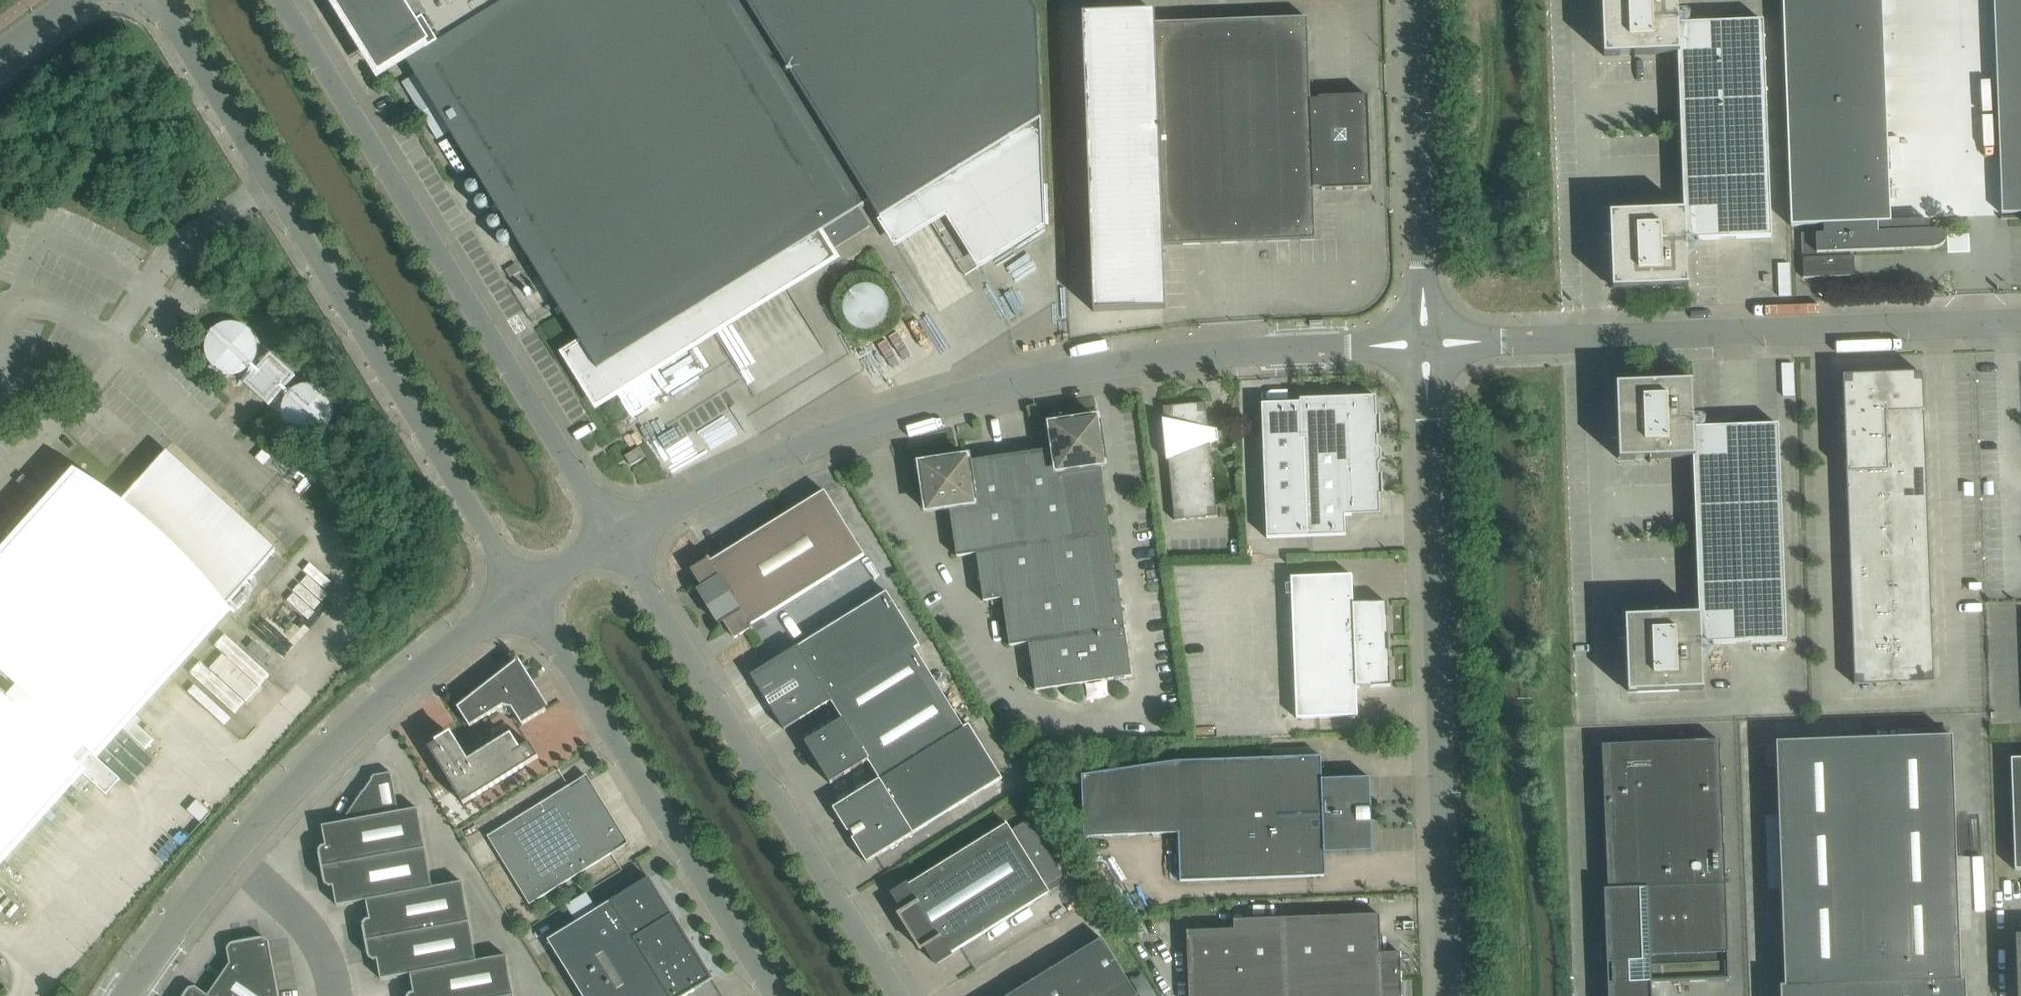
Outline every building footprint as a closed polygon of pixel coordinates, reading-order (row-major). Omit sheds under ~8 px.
[(364,21),(376,13),(580,341),(598,370),(786,254),(797,272),(870,227),(859,209),(870,202),(880,219),(1041,118),(1038,12),(1030,0),(351,0),(364,21)] [(1611,215),(1614,288),(1665,286),(1665,287),(1689,286),(1687,239),(1771,236),(1763,21),(1679,24),(1678,0),(1603,0),(1605,54),(1604,54),(1604,56),(1634,55),(1634,58),(1636,58),(1635,55),(1678,53),(1684,211),(1641,212),(1641,209),(1640,209),(1640,212),(1610,213),(1610,215),(1611,215)] [(1882,0),(1782,0),(1791,226),(1823,225),(1824,234),(1816,234),(1803,235),(1803,234),(1801,234),(1803,278),(1851,276),(1855,275),(1854,256),(1850,256),(1850,252),(1929,249),(1931,249),(1932,249),(1934,248),(1935,248),(1937,248),(1938,247),(1940,247),(1941,246),(1943,245),(1944,244),(1945,243),(1945,242),(1946,241),(1946,240),(1946,238),(1946,237),(1945,236),(1945,235),(1944,235),(1944,234),(1943,234),(1943,233),(1942,233),(1941,232),(1939,232),(1937,231),(1936,231),(1934,230),(1932,230),(1931,230),(1929,230),(1929,220),(1891,221),(1882,0)] [(2020,213),(2020,0),(1994,0),(2002,214),(2020,213)] [(1155,13),(1083,16),(1094,311),(1165,309),(1163,246),(1316,240),(1314,189),(1322,188),(1322,190),(1358,189),(1369,189),(1372,188),(1372,185),(1371,174),(1369,110),(1369,99),(1368,96),(1365,96),(1354,96),(1319,98),(1319,99),(1311,100),(1308,18),(1307,18),(1155,23),(1155,13)] [(1791,296),(1790,263),(1777,264),(1779,297),(1791,296)] [(275,330),(246,361),(273,385),(301,354),(275,330)] [(1794,363),(1782,364),(1783,396),(1795,396),(1794,363)] [(1922,373),(1883,375),(1884,413),(1923,411),(1922,373)] [(1884,413),(1883,375),(1843,376),(1844,414),(1884,413)] [(1787,640),(1778,425),(1694,428),(1692,381),(1669,382),(1669,383),(1617,385),(1620,458),(1619,458),(1619,460),(1649,459),(1650,463),(1651,463),(1651,459),(1693,457),(1699,614),(1657,616),(1657,612),(1655,612),(1655,616),(1625,617),(1625,619),(1626,619),(1629,692),(1680,690),(1680,691),(1704,690),(1702,644),(1787,640)] [(1267,538),(1312,537),(1346,536),(1345,516),(1381,515),(1380,496),(1383,496),(1382,474),(1380,474),(1379,464),(1382,461),(1381,450),(1378,447),(1378,437),(1381,437),(1380,416),(1377,416),(1376,397),(1300,399),(1300,403),(1262,404),(1267,538)] [(1175,520),(1217,516),(1210,443),(1219,440),(1218,430),(1209,428),(1206,403),(1164,407),(1165,420),(1163,420),(1167,460),(1169,459),(1175,520)] [(1924,440),(1923,411),(1884,413),(1885,442),(1924,440)] [(1885,442),(1884,413),(1844,414),(1845,431),(1842,431),(1843,443),(1845,443),(1885,442)] [(1036,691),(1132,677),(1101,466),(1105,466),(1098,418),(1050,425),(1054,449),(969,461),(968,457),(920,464),(927,512),(950,509),(957,557),(976,554),(983,602),(1002,599),(1009,646),(1029,643),(1036,691)] [(1925,469),(1924,440),(1885,442),(1886,471),(1925,469)] [(1886,471),(1885,442),(1845,443),(1846,460),(1843,461),(1844,472),(1886,471)] [(625,456),(631,466),(646,457),(640,447),(625,456)] [(81,771),(101,790),(106,795),(120,779),(115,774),(131,756),(118,744),(117,745),(110,739),(117,731),(141,754),(149,745),(125,723),(225,611),(200,588),(203,585),(225,606),(276,549),(169,453),(118,509),(196,579),(193,582),(77,478),(0,564),(0,861),(81,771)] [(1927,498),(1925,469),(1886,471),(1887,500),(1927,498)] [(1887,500),(1886,471),(1844,472),(1846,472),(1847,489),(1845,490),(1845,501),(1887,500)] [(56,478),(6,533),(16,541),(65,486),(56,478)] [(751,626),(865,555),(825,491),(711,561),(709,557),(707,559),(708,561),(693,570),(703,587),(698,590),(719,624),(724,621),(735,638),(751,628),(752,630),(754,629),(751,626)] [(1928,527),(1927,498),(1887,500),(1889,529),(1928,527)] [(1889,529),(1887,500),(1845,501),(1848,501),(1849,530),(1889,529)] [(1929,557),(1928,527),(1889,529),(1890,558),(1929,557)] [(1890,558),(1889,529),(1849,530),(1850,560),(1890,558)] [(1930,586),(1929,557),(1890,558),(1891,587),(1930,586)] [(1891,587),(1890,558),(1850,560),(1851,589),(1891,587)] [(1297,718),(1320,717),(1358,716),(1357,688),(1373,687),(1391,686),(1387,603),(1370,603),(1353,603),(1352,575),(1291,578),(1297,718)] [(1931,615),(1930,586),(1891,587),(1892,616),(1931,615)] [(1892,616),(1891,587),(1851,589),(1852,618),(1892,616)] [(831,701),(915,649),(920,646),(887,591),(751,676),(785,730),(831,701)] [(1932,644),(1931,615),(1892,616),(1893,645),(1932,644)] [(1893,645),(1892,616),(1852,618),(1853,647),(1893,645)] [(1933,682),(1932,644),(1893,645),(1894,683),(1901,683),(1901,685),(1912,685),(1912,683),(1933,682)] [(1894,683),(1893,645),(1853,647),(1854,685),(1875,684),(1876,686),(1887,686),(1887,684),(1894,683)] [(879,779),(964,727),(933,677),(915,649),(831,701),(843,720),(805,743),(831,784),(868,761),(879,779)] [(926,659),(936,676),(946,669),(936,653),(926,659)] [(516,662),(458,708),(470,727),(503,707),(512,709),(522,726),(547,710),(546,709),(544,710),(524,679),(522,675),(518,673),(515,670),(511,668),(517,663),(516,662)] [(964,727),(879,779),(833,808),(848,832),(850,831),(854,837),(852,839),(867,863),(1003,778),(969,724),(964,727)] [(437,743),(429,748),(464,804),(539,758),(530,743),(517,751),(511,740),(512,739),(511,738),(467,765),(444,729),(443,729),(449,738),(438,745),(437,743)] [(1961,980),(1952,737),(1776,743),(1784,986),(1780,987),(1780,995),(1966,995),(1965,980),(1961,980)] [(1602,745),(1608,889),(1604,889),(1607,963),(1608,995),(1653,995),(1652,983),(1729,980),(1726,878),(1720,741),(1602,745)] [(1322,780),(1321,756),(1177,762),(1082,776),(1084,837),(1178,834),(1180,881),(1326,876),(1325,853),(1373,851),(1370,778),(1322,780)] [(2011,758),(2015,870),(2020,869),(2020,758),(2011,758)] [(374,776),(342,823),(399,812),(392,773),(374,776)] [(628,845),(587,776),(488,836),(529,905),(628,845)] [(197,800),(187,811),(201,824),(211,813),(197,800)] [(399,812),(342,823),(322,826),(326,845),(322,846),(319,851),(322,867),(426,848),(418,809),(399,812)] [(952,953),(1048,894),(1049,895),(1051,894),(1046,886),(1063,876),(1028,820),(1011,831),(1007,823),(1006,824),(1006,825),(920,878),(909,885),(909,884),(893,894),(903,911),(899,914),(921,950),(925,947),(936,965),(953,954),(952,953)] [(433,888),(426,848),(322,867),(325,884),(330,887),(334,887),(337,906),(367,901),(433,888)] [(650,878),(649,878),(548,941),(582,995),(686,995),(713,979),(673,914),(672,915),(650,878)] [(462,882),(433,888),(367,901),(370,919),(366,920),(363,924),(366,940),(470,922),(462,882)] [(1234,930),(1187,932),(1190,995),(1402,995),(1401,953),(1382,953),(1380,915),(1234,921),(1234,930)] [(477,961),(470,922),(366,940),(369,958),(374,961),(378,960),(381,980),(411,974),(477,961)] [(208,995),(209,995),(279,995),(269,942),(263,938),(231,944),(227,949),(230,964),(208,995)] [(1068,959),(1090,995),(1101,995),(1128,980),(1102,938),(1068,959)] [(477,961),(411,974),(414,993),(410,993),(408,995),(501,995),(513,994),(506,956),(477,961)] [(1068,959),(1034,980),(1044,995),(1090,995),(1068,959)] [(1034,980),(1008,995),(1044,995),(1034,980)] [(1128,980),(1101,995),(1138,995),(1128,980)] [(208,995),(196,987),(189,988),(184,995),(209,995),(208,995)]
